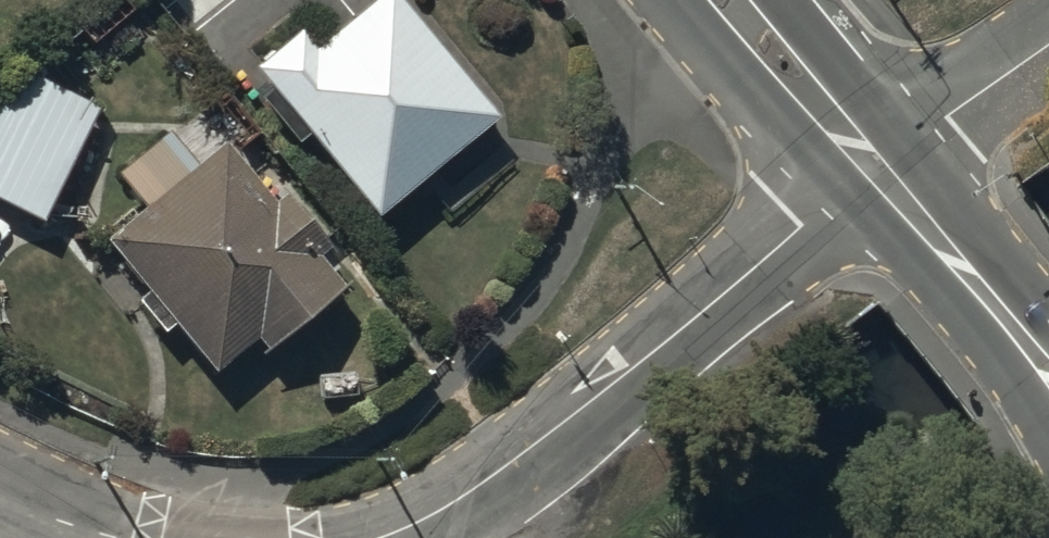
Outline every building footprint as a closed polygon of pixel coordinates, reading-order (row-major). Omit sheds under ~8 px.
[(196,37),(240,0),(164,0),(196,37)] [(401,0),(363,0),(313,41),(298,23),(250,63),(267,84),(257,91),(293,134),(302,127),(372,212),(493,112),(401,0)] [(95,117),(13,78),(0,104),(0,214),(39,233),(95,117)] [(266,345),(342,282),(316,250),(325,243),(281,190),(272,198),(221,136),(195,157),(167,122),(114,165),(143,201),(103,233),(146,285),(135,294),(163,328),(174,319),(214,367),(255,332),(266,345)]
